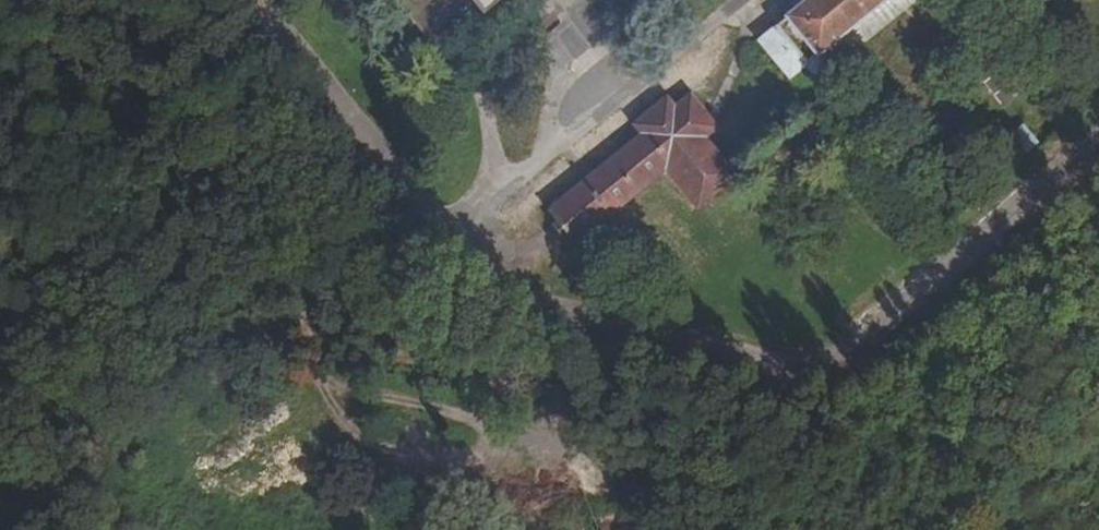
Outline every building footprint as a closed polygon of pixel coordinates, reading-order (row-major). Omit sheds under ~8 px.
[(424,37),(468,0),(436,0),(427,6),(422,0),(394,0),(424,37)] [(480,10),(494,0),(472,0),(480,10)] [(524,8),(538,0),(518,0),(524,8)] [(538,0),(524,8),(521,14),(540,36),(557,24),(553,18),(576,0),(539,0),(538,0)] [(741,57),(753,72),(774,56),(790,77),(805,66),(815,79),(832,65),(819,52),(884,0),(809,0),(741,57)] [(832,65),(912,0),(884,0),(819,52),(832,65)] [(550,213),(576,244),(669,170),(701,211),(741,179),(708,138),(715,132),(688,99),(674,111),(664,100),(636,126),(642,136),(550,213)] [(986,135),(1006,159),(1032,140),(1012,116),(986,135)]
